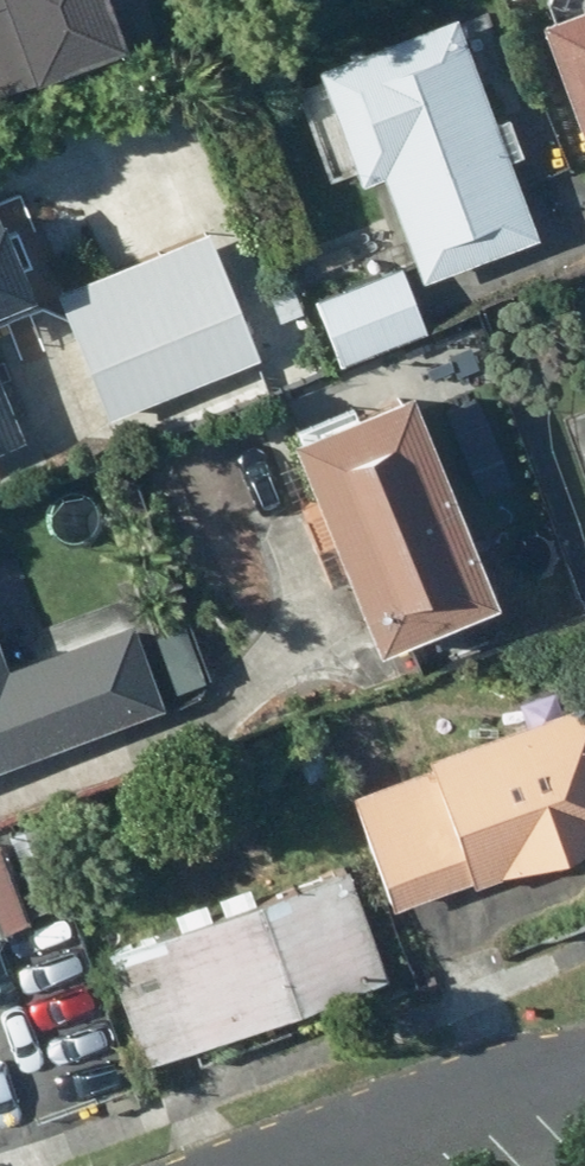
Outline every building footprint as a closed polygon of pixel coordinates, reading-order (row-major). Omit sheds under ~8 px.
[(106,0),(0,0),(0,99),(126,50),(106,0)] [(530,22),(584,165),(584,1),(530,22)] [(537,244),(455,13),(303,66),(347,189),(375,179),(414,288),(537,244)] [(0,226),(0,321),(34,307),(0,226)] [(262,368),(211,233),(52,292),(103,427),(262,368)] [(421,337),(389,268),(303,307),(335,377),(421,337)] [(27,442),(0,378),(0,454),(27,442)] [(397,386),(277,436),(367,650),(487,600),(397,386)] [(163,714),(131,618),(0,660),(0,766),(163,714)] [(330,794),(377,916),(584,838),(584,697),(330,794)] [(0,839),(0,934),(73,906),(41,823),(0,839)] [(385,984),(344,865),(115,944),(157,1063),(385,984)]
